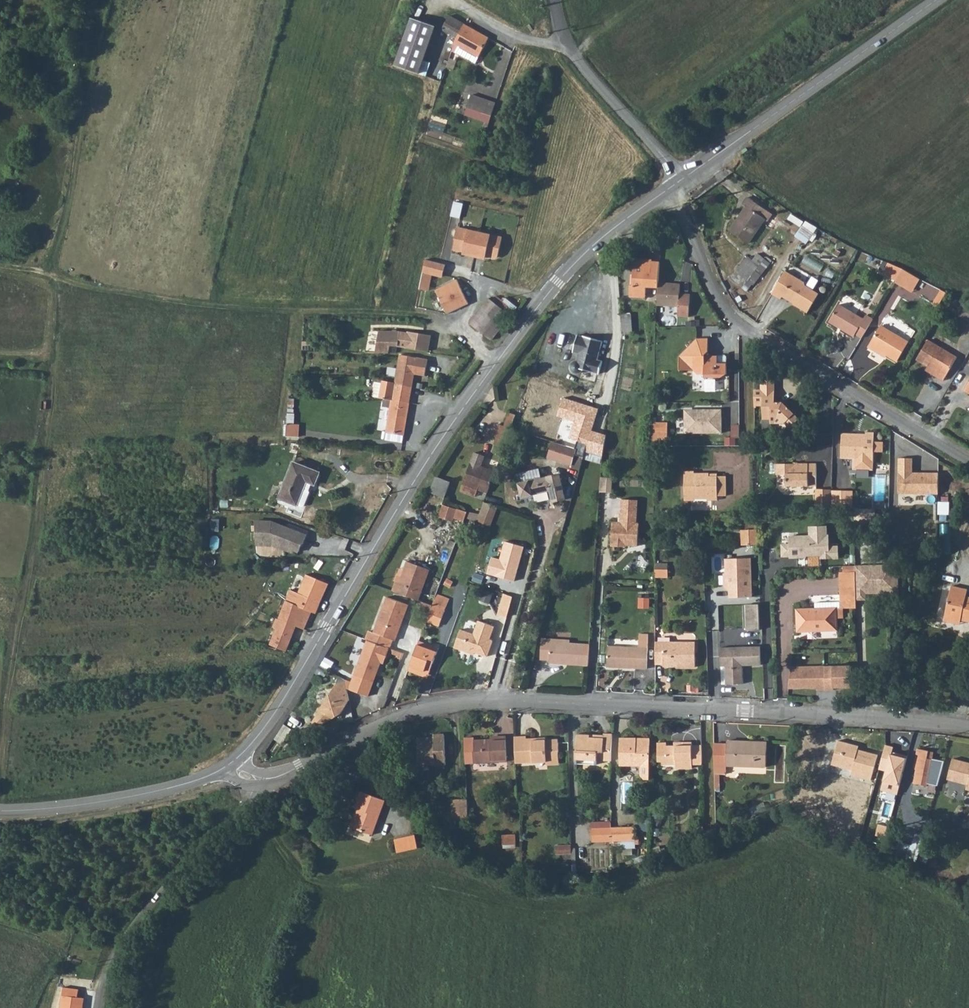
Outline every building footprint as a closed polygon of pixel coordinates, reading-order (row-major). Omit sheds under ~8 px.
[(466,24),(450,16),(442,29),(459,38),(466,24)] [(419,75),(436,28),(413,20),(396,66),(419,75)] [(491,38),(466,24),(459,38),(452,50),(477,63),(491,38)] [(492,116),(496,104),(472,95),(468,108),(492,116)] [(489,124),(492,116),(468,108),(465,115),(489,124)] [(768,220),(772,213),(748,196),(742,203),(747,206),(741,215),(742,216),(731,231),(748,242),(765,218),(768,220)] [(452,214),(461,216),(464,202),(455,200),(452,214)] [(806,219),(796,235),(808,242),(818,226),(806,219)] [(22,241),(32,234),(25,224),(14,232),(22,241)] [(467,256),(475,258),(481,235),(458,229),(453,250),(467,253),(467,256)] [(502,240),(481,235),(475,258),(483,260),(484,257),(497,260),(502,240)] [(754,284),(770,263),(764,258),(759,265),(748,256),(736,270),(747,280),(745,284),(750,287),(753,283),(754,284)] [(658,282),(659,261),(652,261),(652,259),(634,258),(632,284),(630,284),(629,295),(645,296),(646,286),(658,287),(658,282)] [(443,278),(445,265),(426,262),(420,290),(429,292),(432,276),(443,278)] [(902,268),(888,262),(882,272),(896,280),(902,268)] [(913,289),(920,279),(902,268),(896,280),(895,282),(903,287),(905,284),(913,289)] [(805,281),(786,270),(772,293),(781,298),(783,296),(794,302),(793,303),(808,312),(819,293),(806,285),(805,281)] [(435,290),(447,315),(469,305),(457,280),(435,290)] [(679,284),(658,282),(658,287),(657,304),(678,305),(677,316),(689,316),(690,293),(679,293),(679,284)] [(938,307),(946,292),(940,289),(931,302),(938,307)] [(958,307),(961,302),(950,296),(947,301),(958,307)] [(469,323),(491,340),(510,315),(505,312),(509,307),(496,297),(492,302),(488,298),(469,323)] [(829,321),(841,328),(853,335),(855,333),(862,337),(873,318),(866,314),(864,318),(839,304),(829,321)] [(630,312),(621,313),(622,334),(632,333),(630,312)] [(868,346),(875,351),(876,348),(887,355),(897,360),(909,341),(881,325),(868,346)] [(379,331),(377,353),(390,355),(391,347),(429,352),(431,335),(408,332),(407,334),(400,333),(379,331)] [(598,340),(587,336),(583,335),(583,337),(577,335),(573,351),(578,353),(576,360),(572,362),(570,365),(571,369),(573,372),(576,373),(580,372),(583,368),(589,370),(598,340)] [(708,351),(708,337),(696,337),(679,355),(698,374),(703,374),(704,377),(724,377),(727,374),(726,356),(723,353),(717,354),(712,355),(708,351)] [(603,341),(598,340),(589,370),(599,372),(602,361),(597,359),(603,341)] [(932,367),(929,371),(943,379),(957,357),(928,340),(917,359),(928,365),(932,367)] [(876,348),(875,351),(886,357),(887,355),(876,348)] [(395,384),(411,387),(413,373),(425,375),(427,358),(399,354),(395,382),(395,384)] [(761,380),(761,388),(768,388),(768,398),(774,398),(774,379),(761,380)] [(409,402),(411,387),(395,384),(395,382),(393,382),(378,380),(378,382),(381,382),(379,398),(384,398),(409,402)] [(372,397),(379,398),(381,382),(378,382),(375,381),(372,397)] [(761,390),(754,390),(754,405),(762,405),(762,418),(770,418),(770,422),(785,422),(790,427),(799,418),(783,402),(774,402),(774,398),(768,398),(768,388),(761,388),(761,390)] [(403,442),(409,402),(384,398),(383,400),(382,407),(390,408),(385,439),(403,442)] [(608,435),(592,430),(599,409),(565,398),(559,416),(574,421),(569,437),(588,443),(586,451),(602,456),(608,435)] [(721,408),(685,409),(685,433),(722,432),(721,408)] [(512,424),(513,421),(506,419),(504,426),(498,424),(494,436),(496,437),(506,440),(510,428),(512,424)] [(652,431),(667,431),(667,422),(652,422),(652,431)] [(287,423),(286,432),(286,435),(299,436),(299,424),(287,423)] [(667,439),(667,431),(652,431),(652,439),(658,439),(667,439)] [(873,440),(873,432),(863,432),(863,434),(857,434),(840,433),(839,458),(852,459),(851,470),(872,471),(872,450),(882,450),(882,440),(873,440)] [(503,447),(506,440),(496,437),(494,444),(503,447)] [(291,440),(289,451),(299,453),(301,443),(291,440)] [(548,457),(571,464),(576,448),(553,441),(548,457)] [(487,492),(495,471),(480,466),(484,456),(474,452),(463,484),(478,489),(487,492)] [(912,458),(899,458),(898,493),(938,494),(939,473),(912,472),(912,458)] [(293,462),(279,498),(303,507),(305,506),(310,492),(309,490),(312,483),(315,484),(319,472),(293,462)] [(815,485),(815,463),(775,462),(774,473),(784,473),(784,484),(815,485)] [(542,478),(539,468),(517,473),(522,497),(550,490),(553,501),(565,498),(559,473),(542,478)] [(726,478),(718,478),(709,479),(709,476),(695,476),(695,473),(685,474),(686,503),(697,503),(697,500),(708,500),(708,502),(719,501),(719,498),(727,498),(726,478)] [(436,476),(429,492),(444,497),(450,482),(436,476)] [(602,476),(602,487),(613,488),(614,477),(602,476)] [(478,489),(463,484),(460,491),(475,496),(478,489)] [(846,490),(830,489),(830,490),(830,508),(845,508),(846,490)] [(621,498),(620,505),(634,506),(635,498),(621,498)] [(948,502),(938,502),(938,514),(948,514),(948,502)] [(485,503),(478,522),(491,527),(498,508),(485,503)] [(455,507),(443,504),(440,513),(451,517),(455,507)] [(634,506),(620,505),(619,521),(611,520),(610,545),(625,545),(626,544),(634,545),(636,522),(633,522),(634,506)] [(467,511),(457,508),(453,517),(463,520),(467,511)] [(869,509),(854,509),(854,527),(868,527),(869,509)] [(254,520),(255,544),(270,544),(271,543),(291,551),(292,549),(297,551),(301,542),(302,543),(305,535),(271,520),(254,520)] [(826,524),(786,527),(787,543),(780,543),(781,556),(789,555),(789,557),(820,555),(820,560),(840,559),(838,534),(827,535),(826,524)] [(758,545),(757,530),(741,530),(741,546),(758,545)] [(525,544),(506,540),(501,558),(490,555),(486,572),(516,579),(525,544)] [(750,558),(725,559),(725,572),(723,574),(723,585),(728,590),(729,590),(730,597),(751,596),(750,558)] [(396,581),(393,591),(417,600),(428,569),(407,561),(404,568),(399,582),(396,581)] [(863,592),(863,564),(855,564),(855,571),(855,598),(863,598),(863,592)] [(889,564),(863,564),(863,592),(886,592),(886,598),(896,598),(896,571),(889,564)] [(798,631),(836,630),(836,618),(842,618),(842,607),(856,607),(855,598),(855,571),(842,571),(839,572),(841,602),(841,607),(814,608),(797,608),(798,631)] [(299,593),(321,601),(328,583),(306,574),(299,593)] [(956,587),(951,586),(944,620),(957,623),(957,619),(961,620),(968,621),(968,596),(966,596),(968,589),(956,587)] [(311,611),(316,614),(321,601),(299,593),(290,590),(286,601),(311,611)] [(513,594),(504,592),(498,612),(507,615),(513,594)] [(448,600),(435,595),(431,605),(429,611),(426,620),(439,625),(448,600)] [(369,631),(366,639),(367,640),(389,648),(392,639),(395,640),(408,605),(387,597),(374,632),(369,631)] [(650,599),(639,599),(639,609),(649,609),(650,599)] [(296,626),(304,629),(311,611),(286,601),(279,619),(296,626)] [(429,611),(431,605),(421,601),(419,608),(429,611)] [(746,630),(759,630),(759,604),(745,604),(746,630)] [(277,618),(273,626),(273,628),(276,629),(270,644),(286,651),(296,626),(279,619),(277,618)] [(488,641),(493,627),(477,621),(472,635),(460,630),(453,648),(473,655),(474,652),(485,656),(490,642),(488,641)] [(607,666),(647,668),(649,631),(639,631),(639,646),(608,645),(607,666)] [(551,638),(542,638),(540,659),(550,660),(550,663),(588,665),(589,644),(570,642),(551,642),(551,638)] [(385,658),(389,648),(367,640),(350,686),(351,690),(368,696),(380,662),(383,657),(385,658)] [(696,640),(655,640),(655,664),(663,664),(678,663),(678,666),(696,666),(696,640)] [(438,648),(418,641),(417,644),(437,651),(438,648)] [(437,651),(417,644),(409,666),(429,673),(437,651)] [(760,665),(759,647),(720,647),(720,666),(725,666),(726,683),(743,683),(742,666),(760,665)] [(409,666),(407,670),(427,677),(429,673),(409,666)] [(822,666),(790,667),(788,688),(815,688),(816,690),(822,690),(822,666)] [(847,666),(822,666),(822,690),(831,690),(831,688),(854,688),(854,674),(847,674),(847,666)] [(350,700),(344,683),(337,684),(313,723),(321,728),(341,714),(350,700)] [(283,742),(291,726),(284,723),(277,739),(283,742)] [(445,763),(444,732),(433,732),(433,736),(417,736),(419,762),(435,761),(435,763),(445,763)] [(598,760),(612,760),(612,732),(604,732),(604,734),(604,737),(590,737),(590,733),(578,733),(576,758),(598,760)] [(507,761),(506,735),(497,735),(497,738),(474,739),(474,747),(473,747),(473,763),(507,761)] [(515,735),(516,763),(547,761),(547,758),(559,757),(558,738),(539,739),(538,737),(527,737),(526,735),(515,735)] [(650,767),(650,740),(637,740),(637,737),(620,737),(620,765),(641,765),(641,774),(644,777),(650,777),(650,767)] [(877,754),(858,749),(855,748),(855,745),(838,740),(835,752),(842,755),(839,767),(852,770),(850,774),(871,780),(877,754)] [(676,767),(693,767),(692,764),(702,763),(702,744),(692,744),(692,741),(683,741),(683,744),(674,744),(667,745),(666,741),(657,741),(657,759),(662,759),(662,764),(676,764),(676,767)] [(714,742),(715,773),(725,774),(726,765),(766,767),(767,742),(748,741),(748,744),(727,743),(714,742)] [(907,755),(892,751),(893,747),(886,745),(879,770),(886,771),(881,790),(897,794),(907,755)] [(927,757),(928,750),(917,748),(913,769),(915,769),(912,783),(926,786),(927,782),(937,785),(943,761),(931,758),(927,757)] [(832,765),(839,767),(842,755),(835,752),(832,765)] [(952,758),(947,779),(967,784),(966,789),(968,790),(968,762),(952,758)] [(353,827),(372,834),(385,800),(361,791),(355,808),(359,809),(353,827)] [(455,818),(468,817),(468,796),(451,797),(452,811),(454,811),(455,818)] [(612,827),(612,840),(636,839),(635,826),(612,827)] [(591,841),(612,840),(612,827),(591,828),(591,841)] [(517,833),(504,833),(504,846),(518,846),(517,833)] [(918,850),(922,834),(914,833),(911,848),(918,850)] [(398,853),(418,848),(415,834),(395,839),(398,853)] [(557,853),(572,852),(572,844),(557,845),(557,853)] [(508,859),(518,859),(517,848),(508,849),(508,859)] [(84,999),(77,998),(78,990),(63,988),(62,995),(58,995),(58,1000),(61,1000),(60,1007),(83,1007),(84,999)]
